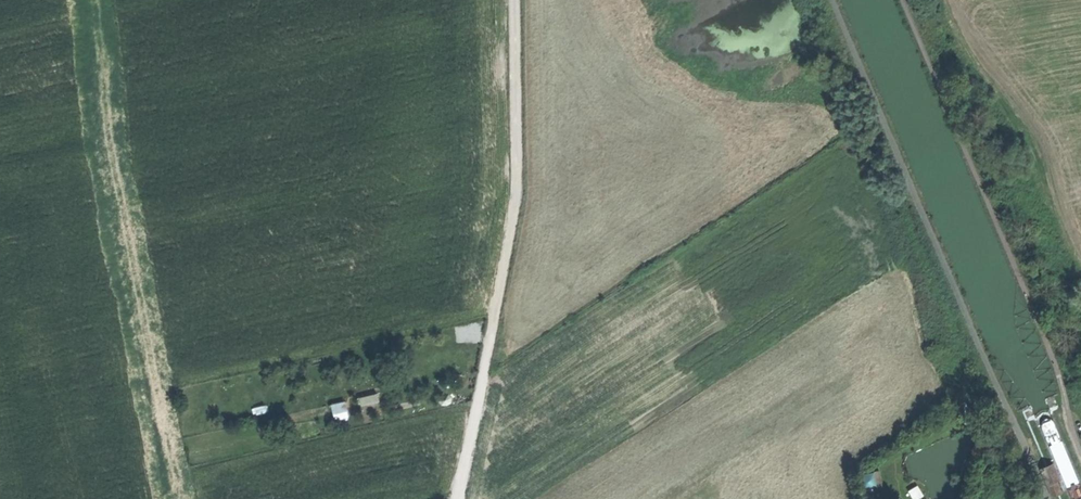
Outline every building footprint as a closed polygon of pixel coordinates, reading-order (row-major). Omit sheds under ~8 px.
[(349,400),(334,402),(336,419),(351,417),(349,400)] [(1040,468),(1048,486),(1056,483),(1060,481),(1052,463),(1040,468)] [(1048,486),(1053,497),(1061,493),(1056,483),(1048,486)]
